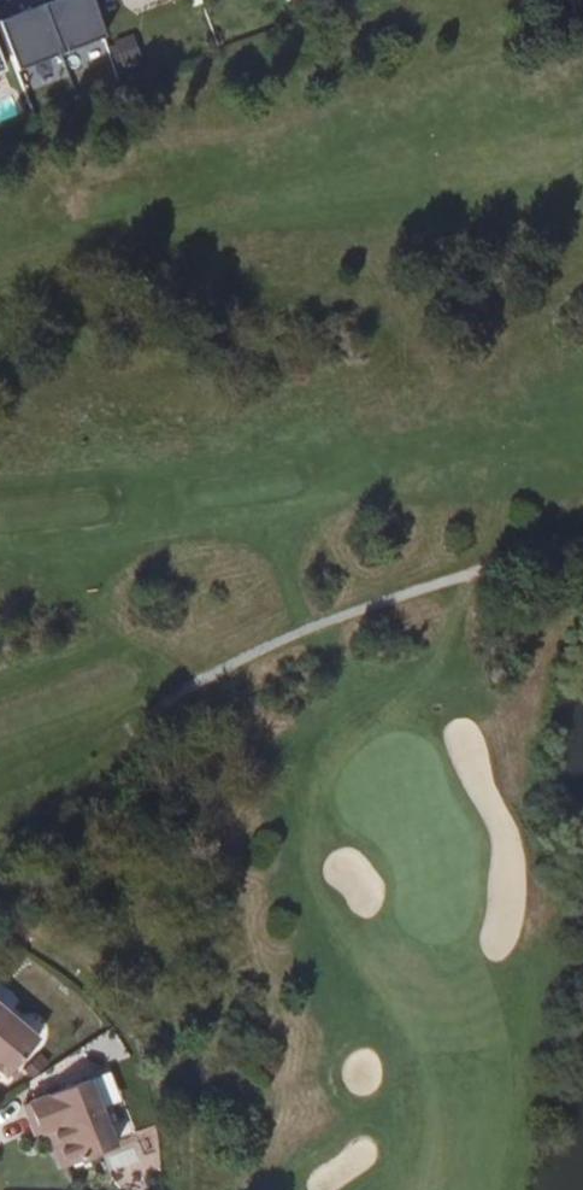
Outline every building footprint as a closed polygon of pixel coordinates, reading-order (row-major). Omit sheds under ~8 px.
[(112,34),(100,0),(27,0),(29,7),(2,16),(22,65),(112,34)] [(8,1077),(14,1071),(40,1040),(0,1006),(0,1071),(8,1077)] [(37,1138),(46,1134),(54,1132),(67,1168),(116,1150),(90,1082),(36,1102),(25,1106),(37,1138)] [(59,1170),(67,1168),(54,1132),(46,1134),(59,1170)]
